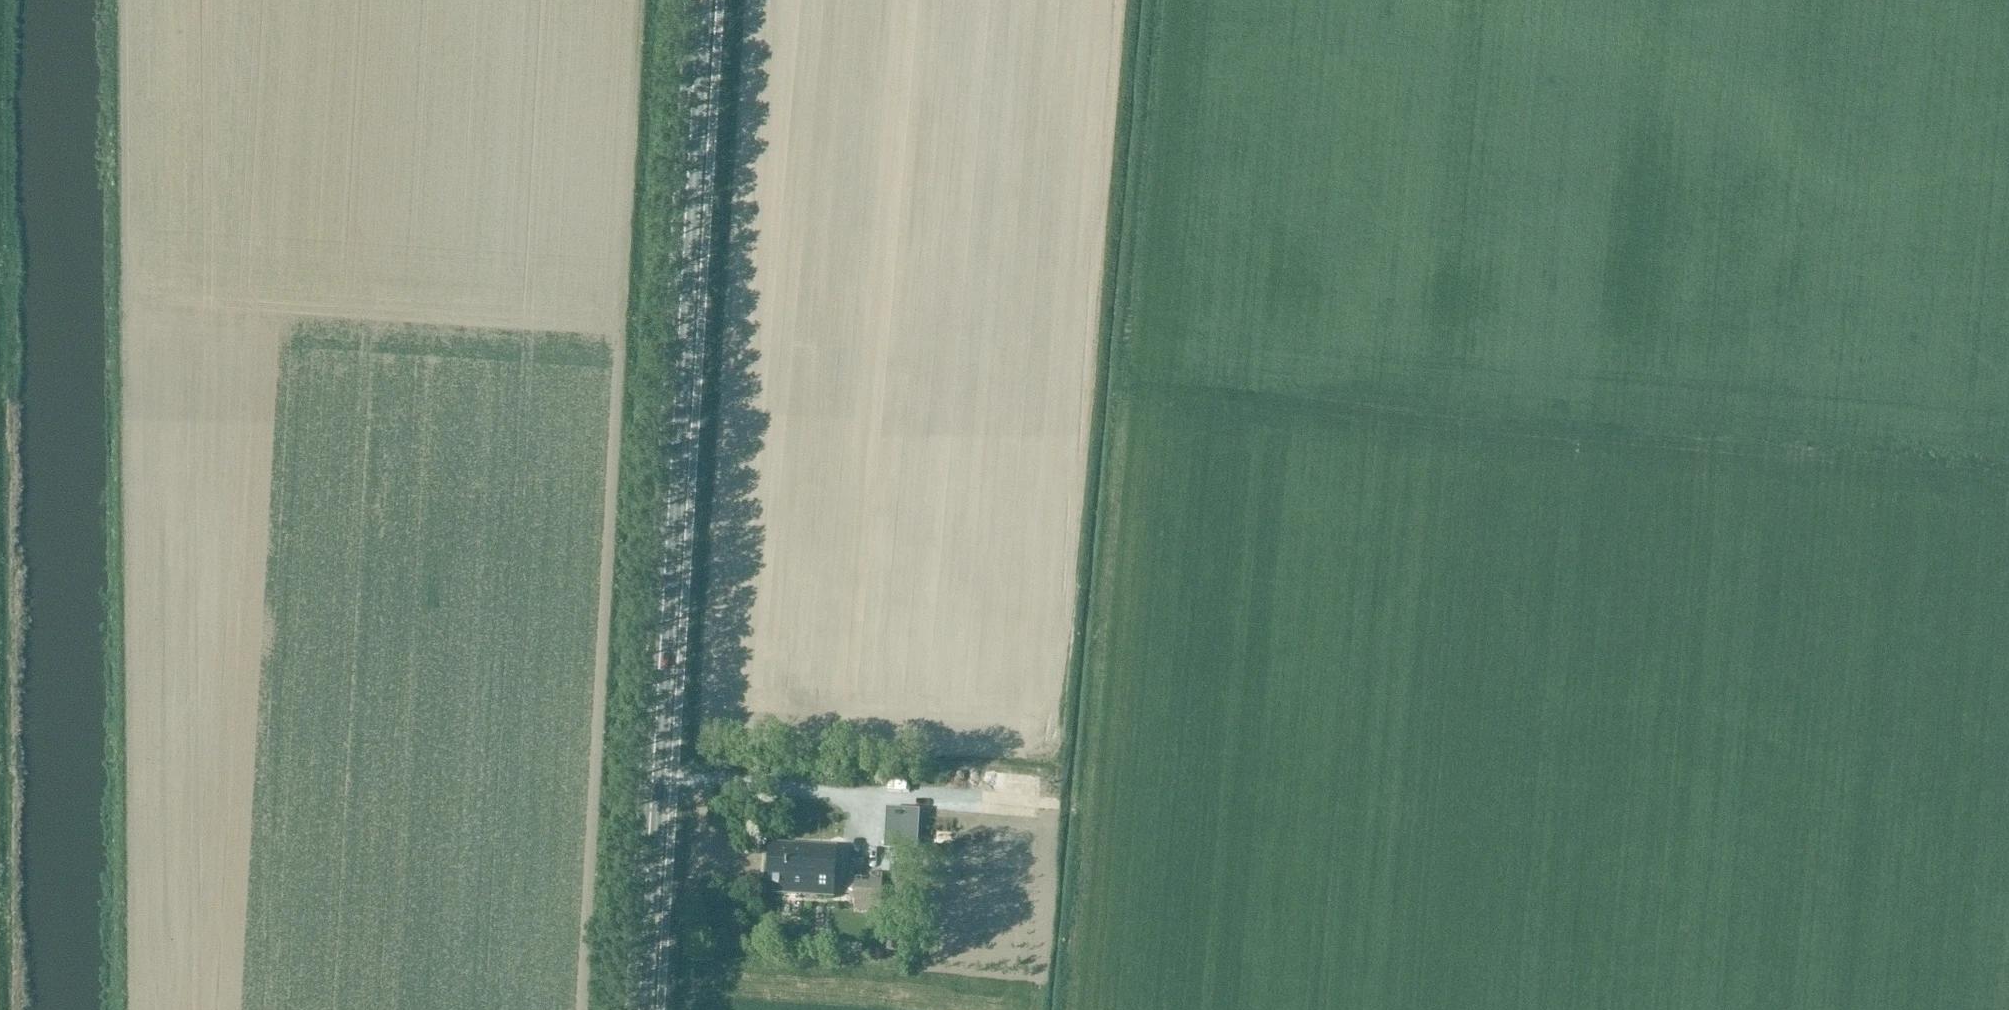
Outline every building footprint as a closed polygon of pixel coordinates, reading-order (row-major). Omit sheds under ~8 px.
[(919,812),(887,810),(884,851),(917,853),(919,812)] [(768,893),(837,896),(839,850),(771,845),(768,893)] [(856,881),(854,911),(880,913),(882,883),(868,882),(856,881)]
